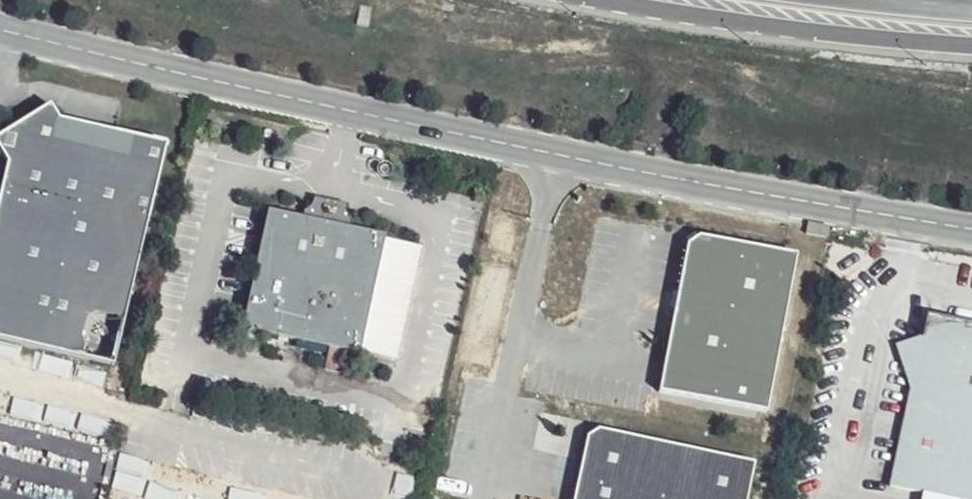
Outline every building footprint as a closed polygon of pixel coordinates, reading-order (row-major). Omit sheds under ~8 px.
[(116,368),(169,147),(112,130),(108,146),(67,136),(56,117),(54,116),(46,104),(0,131),(0,151),(5,159),(0,182),(0,338),(116,368)] [(108,146),(112,130),(56,117),(67,136),(108,146)] [(300,211),(298,218),(339,227),(341,220),(333,210),(310,206),(300,211)] [(339,227),(298,218),(265,210),(238,327),(354,351),(355,349),(380,236),(339,227)] [(660,390),(768,411),(798,254),(700,235),(689,243),(660,390)] [(379,239),(355,349),(391,357),(416,247),(379,239)] [(925,311),(920,332),(909,384),(886,483),(922,491),(961,498),(971,498),(971,321),(925,311)] [(909,384),(920,332),(893,341),(909,384)] [(569,498),(743,498),(751,461),(594,428),(583,435),(569,498)]
